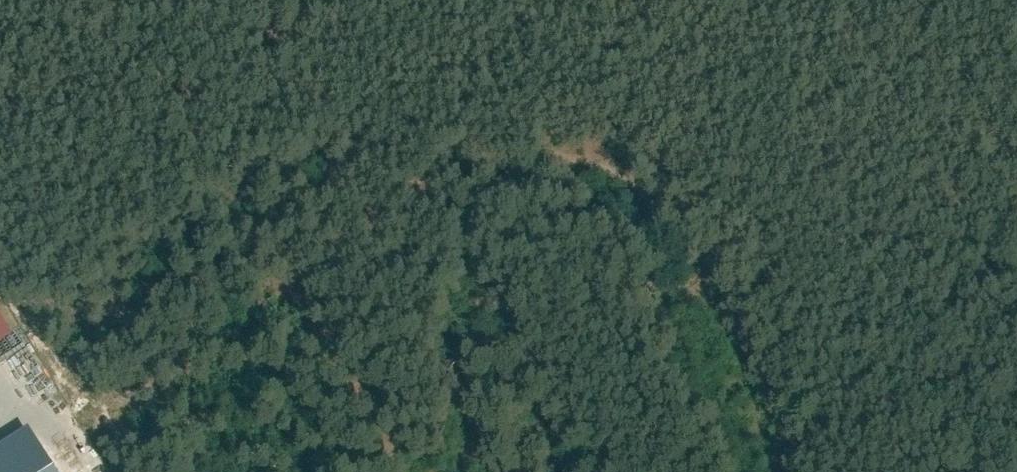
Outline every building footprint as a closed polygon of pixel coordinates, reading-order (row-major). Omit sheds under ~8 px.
[(13,329),(0,308),(0,336),(13,329)] [(27,429),(0,445),(0,471),(54,471),(27,429)]
